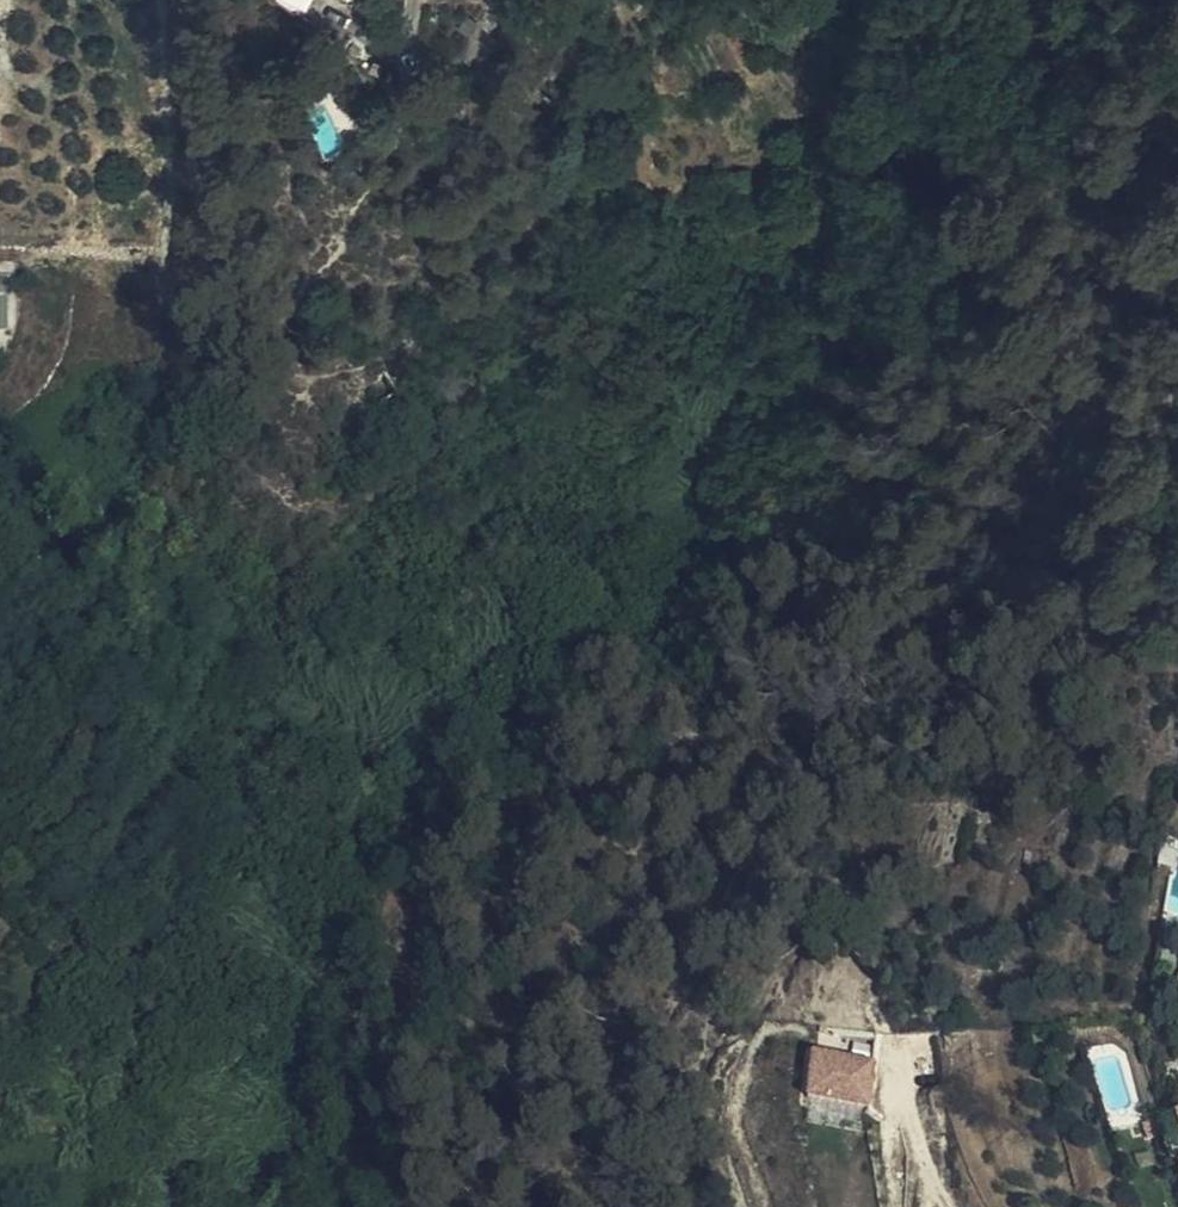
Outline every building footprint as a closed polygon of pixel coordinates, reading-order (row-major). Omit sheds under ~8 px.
[(378,12),(385,0),(358,0),(378,12)] [(1177,867),(1167,908),(1177,910),(1177,867)] [(1166,966),(1177,969),(1177,913),(1166,966)] [(804,1121),(868,1129),(876,1059),(813,1051),(804,1121)]
